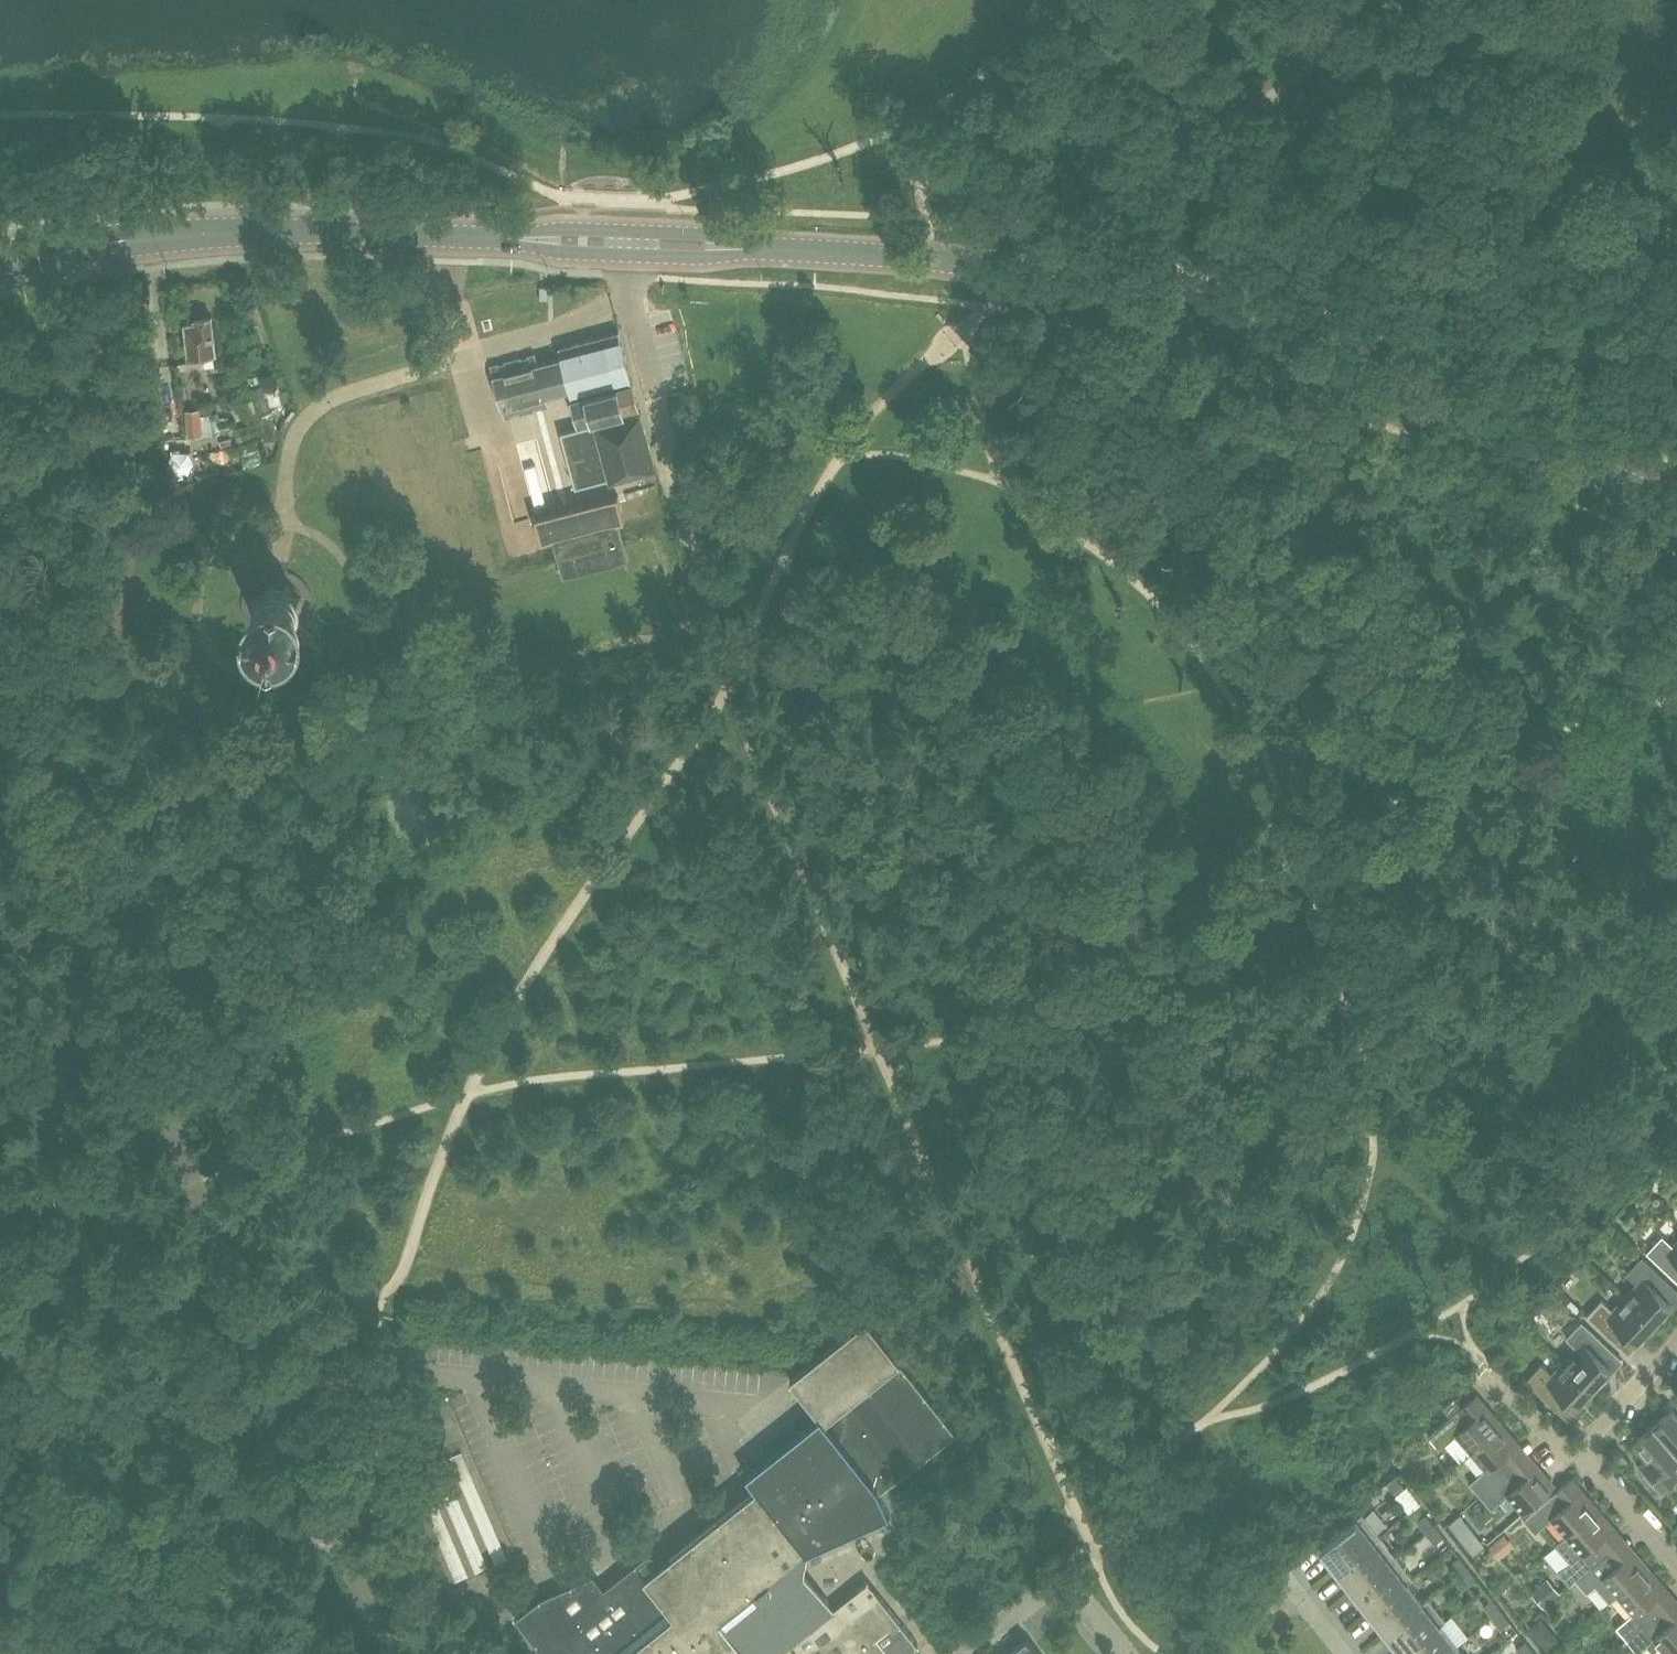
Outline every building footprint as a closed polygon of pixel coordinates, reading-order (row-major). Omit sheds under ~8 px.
[(200,360),(200,354),(216,352),(212,316),(194,318),(195,321),(185,322),(189,361),(200,360)] [(492,374),(495,385),(504,416),(550,406),(547,395),(570,389),(572,397),(579,421),(593,417),(593,418),(625,409),(625,408),(639,404),(619,332),(559,347),(561,358),(538,364),(536,354),(491,365),(493,374),(492,374)] [(257,416),(272,412),(273,411),(265,383),(249,388),(252,398),(257,416)] [(205,433),(202,408),(186,410),(189,435),(205,433)] [(640,410),(596,422),(560,432),(575,486),(655,465),(640,410)] [(228,465),(230,441),(211,440),(209,464),(228,465)] [(219,520),(223,535),(241,530),(249,557),(272,551),(258,500),(233,508),(235,516),(219,520)] [(551,536),(554,547),(563,580),(629,562),(617,518),(551,536)] [(274,636),(278,636),(280,636),(282,636),(287,635),(292,633),(295,631),(298,628),(301,626),(304,623),(305,620),(306,619),(307,615),(308,614),(308,611),(309,608),(309,605),(309,603),(309,601),(309,598),(308,597),(307,594),(306,592),(306,590),(303,586),(301,583),(297,580),(294,578),(290,576),(286,574),(283,574),(279,573),(275,573),(272,574),(267,575),(263,577),(261,578),(257,581),(256,582),(254,584),(252,587),(250,591),(249,592),(248,595),(248,597),(247,599),(247,601),(247,603),(247,607),(247,609),(247,611),(248,613),(249,616),(250,618),(250,620),(252,622),(254,625),(256,627),(259,629),(263,632),(267,634),(270,635),(274,636)] [(1674,1245),(1662,1235),(1651,1246),(1644,1241),(1640,1246),(1647,1251),(1676,1279),(1676,1242),(1674,1245)] [(1638,1284),(1626,1297),(1656,1325),(1667,1313),(1664,1310),(1671,1302),(1676,1296),(1676,1289),(1642,1256),(1626,1273),(1638,1284)] [(1625,1352),(1635,1342),(1642,1334),(1644,1337),(1656,1325),(1626,1297),(1614,1310),(1602,1299),(1586,1315),(1625,1352)] [(824,1594),(805,1571),(808,1550),(890,1513),(880,1491),(890,1483),(956,1431),(867,1319),(794,1376),(791,1379),(820,1416),(750,1471),(760,1484),(649,1572),(640,1559),(605,1587),(594,1573),(541,1596),(529,1605),(515,1617),(545,1653),(904,1653),(918,1643),(868,1581),(834,1608),(824,1594)] [(1566,1337),(1577,1348),(1565,1361),(1595,1389),(1607,1377),(1604,1374),(1610,1367),(1620,1357),(1581,1321),(1566,1337)] [(1565,1416),(1574,1406),(1581,1399),(1584,1401),(1595,1389),(1565,1361),(1553,1374),(1542,1363),(1526,1380),(1565,1416)] [(1440,1447),(1444,1444),(1459,1461),(1471,1450),(1502,1424),(1487,1407),(1474,1418),(1463,1406),(1429,1434),(1440,1447)] [(1654,1425),(1676,1452),(1676,1414),(1673,1409),(1654,1425)] [(1470,1482),(1481,1494),(1514,1465),(1504,1453),(1517,1442),(1502,1424),(1471,1450),(1487,1468),(1470,1482)] [(1641,1469),(1661,1492),(1676,1478),(1676,1471),(1671,1464),(1676,1459),(1676,1452),(1654,1425),(1635,1441),(1652,1460),(1641,1469)] [(475,1462),(465,1466),(475,1492),(485,1488),(475,1462)] [(1527,1479),(1514,1465),(1481,1494),(1492,1507),(1509,1493),(1524,1511),(1554,1484),(1540,1468),(1527,1479)] [(1405,1486),(1396,1475),(1386,1482),(1395,1494),(1405,1486)] [(1558,1490),(1525,1519),(1536,1532),(1553,1518),(1566,1534),(1597,1508),(1583,1492),(1570,1503),(1558,1490)] [(1612,1526),(1597,1508),(1566,1534),(1556,1543),(1567,1557),(1562,1561),(1576,1578),(1609,1550),(1599,1537),(1612,1526)] [(1321,1544),(1339,1566),(1380,1533),(1363,1511),(1321,1544)] [(1426,1513),(1417,1520),(1426,1532),(1435,1525),(1426,1513)] [(1444,1536),(1435,1525),(1426,1532),(1435,1543),(1444,1536)] [(1339,1566),(1355,1587),(1397,1555),(1380,1533),(1339,1566)] [(1499,1558),(1503,1555),(1514,1545),(1504,1534),(1490,1546),(1499,1558)] [(1604,1577),(1618,1594),(1649,1568),(1634,1551),(1621,1563),(1609,1550),(1576,1578),(1587,1591),(1604,1577)] [(1413,1576),(1397,1555),(1355,1587),(1372,1608),(1407,1581),(1413,1576)] [(1459,1574),(1468,1567),(1459,1555),(1450,1563),(1459,1574)] [(1468,1567),(1459,1574),(1468,1586),(1477,1578),(1468,1567)] [(1617,1626),(1628,1639),(1661,1610),(1650,1597),(1664,1586),(1649,1568),(1618,1594),(1634,1612),(1617,1626)] [(1372,1608),(1388,1630),(1423,1602),(1423,1601),(1407,1581),(1372,1608)] [(1388,1630),(1405,1651),(1440,1623),(1440,1624),(1447,1619),(1429,1596),(1423,1601),(1423,1602),(1388,1630)] [(1492,1617),(1501,1609),(1492,1598),(1483,1605),(1492,1617)] [(1501,1609),(1492,1617),(1501,1628),(1510,1621),(1501,1609)] [(1661,1610),(1628,1639),(1639,1652),(1647,1645),(1654,1653),(1671,1653),(1676,1649),(1676,1619),(1672,1623),(1661,1610)] [(1440,1624),(1440,1623),(1405,1651),(1407,1653),(1444,1653),(1456,1644),(1440,1624)] [(1554,1633),(1541,1643),(1547,1651),(1561,1640),(1554,1633)] [(1008,1653),(1040,1653),(1028,1638),(1008,1653)] [(1534,1652),(1525,1640),(1516,1648),(1521,1653),(1531,1653),(1534,1652)] [(1456,1644),(1444,1653),(1464,1653),(1456,1644)]
